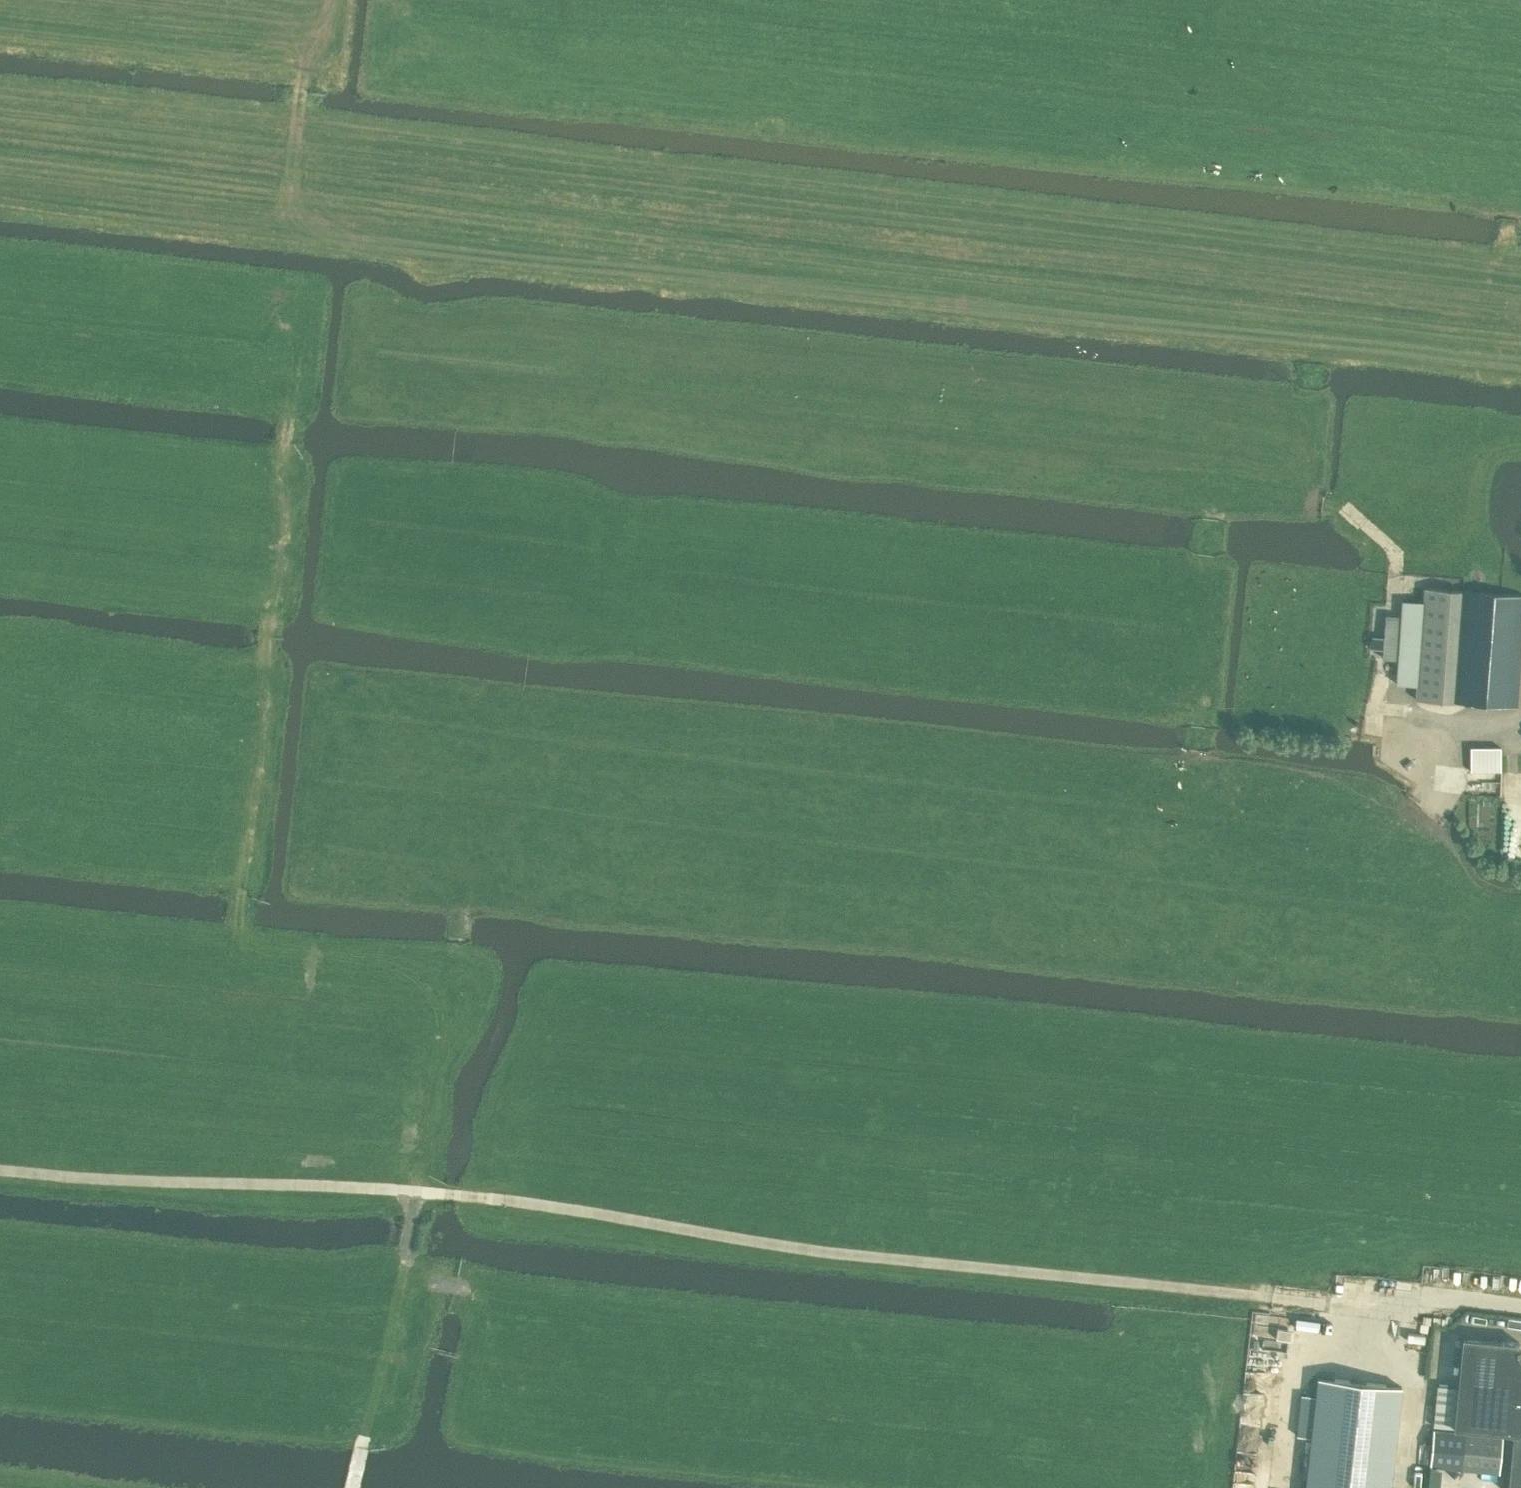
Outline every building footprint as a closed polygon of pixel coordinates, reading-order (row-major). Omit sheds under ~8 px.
[(1520,660),(1520,595),(1425,588),(1424,602),(1401,601),(1396,682),(1418,684),(1417,700),(1517,708),(1520,660)] [(1470,772),(1502,772),(1502,747),(1469,747),(1470,772)] [(1508,1487),(1520,1487),(1520,1343),(1463,1338),(1454,1428),(1513,1434),(1508,1487)] [(1296,1435),(1312,1436),(1306,1487),(1391,1487),(1402,1387),(1319,1377),(1316,1397),(1301,1395),(1296,1435)] [(1499,1473),(1503,1437),(1463,1433),(1459,1469),(1499,1473)]
